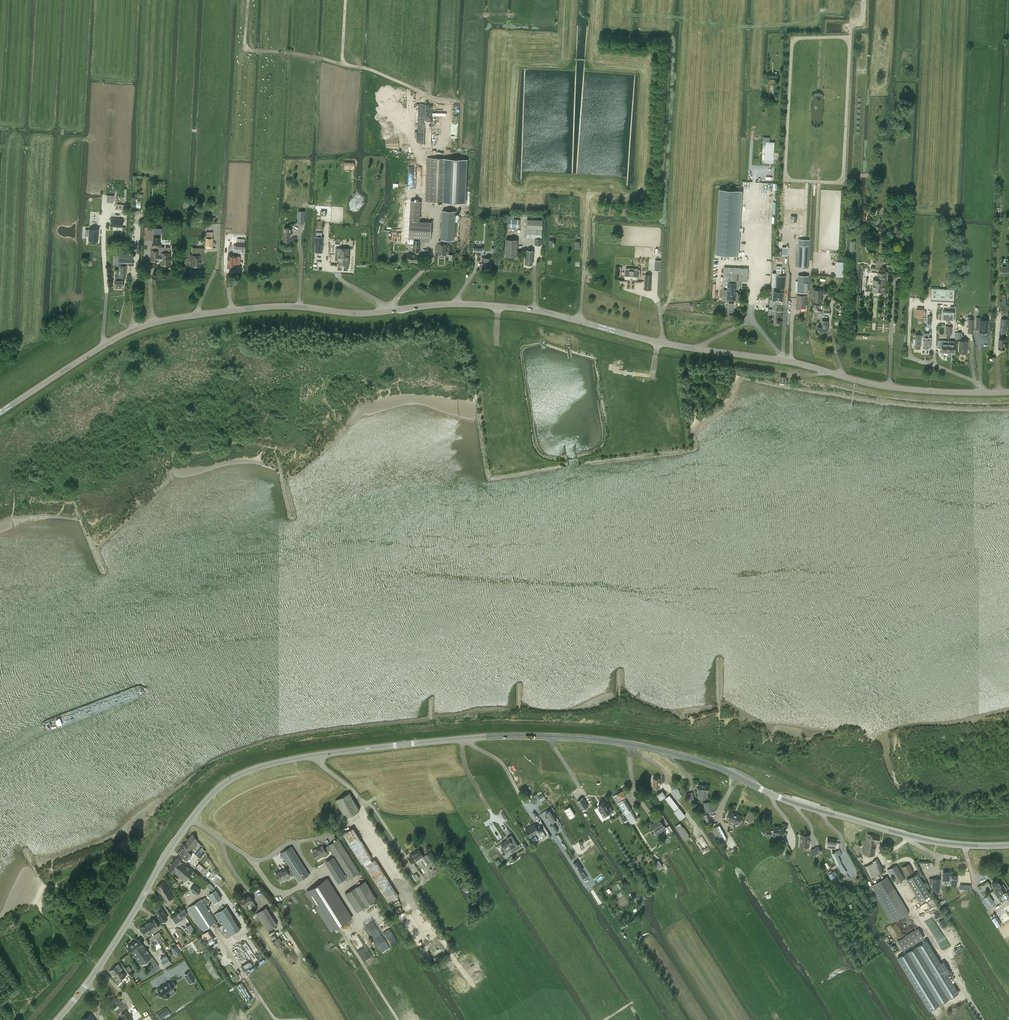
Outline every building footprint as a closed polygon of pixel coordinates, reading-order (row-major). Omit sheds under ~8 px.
[(427,157),(426,201),(466,203),(468,159),(427,157)] [(719,189),(715,254),(736,255),(740,190),(719,189)] [(430,242),(432,222),(420,221),(421,201),(411,200),(409,237),(421,238),(421,239),(421,241),(430,242)] [(443,210),(441,238),(448,239),(452,239),(453,239),(454,239),(455,221),(460,222),(460,216),(455,216),(456,211),(454,211),(453,211),(449,211),(443,210)] [(122,227),(123,219),(110,218),(110,226),(122,227)] [(520,227),(520,219),(509,219),(509,227),(520,227)] [(541,245),(542,229),(543,220),(528,219),(527,228),(526,238),(535,238),(535,244),(541,245)] [(291,242),(292,228),(284,227),(283,241),(291,242)] [(89,228),(89,240),(98,241),(98,233),(98,229),(89,228)] [(245,242),(245,239),(237,238),(237,248),(245,249),(245,242)] [(507,239),(505,255),(517,256),(520,256),(520,251),(517,250),(518,239),(507,239)] [(798,240),(797,267),(808,268),(809,241),(809,239),(798,239),(798,240)] [(446,240),(441,240),(440,243),(439,243),(439,247),(438,246),(437,254),(446,254),(446,243),(446,240)] [(151,250),(151,261),(158,261),(158,259),(161,259),(161,264),(169,264),(169,257),(170,257),(170,254),(169,254),(169,252),(169,247),(161,246),(161,244),(160,244),(160,245),(153,244),(153,245),(152,245),(151,250)] [(348,266),(349,248),(339,248),(338,262),(337,262),(337,263),(337,265),(348,266)] [(112,255),(112,264),(118,264),(118,263),(120,263),(120,265),(115,264),(115,273),(115,276),(115,279),(114,285),(123,285),(123,280),(123,276),(125,276),(125,274),(125,262),(132,262),(132,252),(126,252),(126,253),(118,253),(114,253),(114,255),(112,255)] [(408,261),(418,262),(419,254),(408,253),(408,261)] [(200,266),(200,255),(190,254),(190,261),(191,261),(191,265),(200,266)] [(240,264),(240,256),(236,256),(228,256),(228,267),(236,267),(236,264),(240,264)] [(482,257),(482,261),(484,261),(484,269),(490,269),(491,257),(482,257)] [(777,275),(776,289),(784,289),(785,275),(780,275),(781,266),(777,266),(776,275),(777,275)] [(723,290),(723,296),(727,297),(727,299),(727,298),(735,298),(735,299),(735,297),(738,297),(738,294),(737,292),(736,292),(736,287),(737,287),(737,286),(739,286),(739,281),(747,281),(747,268),(724,267),(723,276),(726,276),(725,281),(728,281),(727,290),(723,290)] [(625,279),(638,280),(638,279),(640,279),(641,272),(638,272),(638,271),(638,269),(626,268),(626,270),(625,270),(625,279)] [(886,273),(876,273),(874,273),(868,272),(867,286),(873,287),(873,291),(874,291),(874,293),(875,293),(876,294),(877,293),(878,292),(884,292),(885,280),(886,273)] [(807,292),(808,276),(798,276),(797,292),(807,292)] [(954,300),(954,289),(931,288),(930,299),(954,300)] [(821,302),(822,290),(813,289),(813,301),(821,302)] [(774,290),(773,303),(782,303),(783,291),(774,290)] [(801,306),(806,307),(806,295),(797,295),(797,301),(798,301),(797,304),(796,308),(801,308),(801,306)] [(953,320),(954,312),(943,311),(942,319),(953,320)] [(976,317),(976,324),(980,324),(979,331),(987,331),(988,327),(989,324),(988,324),(988,320),(980,319),(980,317),(976,317)] [(827,331),(827,321),(822,320),(822,325),(821,325),(821,327),(818,326),(817,331),(827,331)] [(923,337),(922,348),(928,348),(930,348),(931,348),(931,344),(932,337),(930,337),(929,337),(929,334),(923,334),(923,337)] [(967,341),(959,340),(959,352),(967,353),(967,341)] [(708,796),(709,785),(698,784),(698,789),(697,795),(708,796)] [(675,786),(671,786),(672,790),(678,799),(682,796),(679,791),(680,791),(676,787),(675,787),(675,786)] [(629,788),(614,797),(617,802),(628,795),(629,797),(633,795),(629,788)] [(346,818),(360,810),(350,792),(336,800),(346,818)] [(670,795),(665,798),(674,810),(673,811),(680,819),(685,815),(679,807),(670,795)] [(583,797),(577,801),(583,809),(588,806),(583,797)] [(625,798),(617,803),(624,814),(631,810),(632,809),(625,798)] [(706,812),(717,809),(714,800),(704,803),(706,812)] [(606,804),(604,801),(598,804),(600,807),(598,809),(600,812),(602,811),(604,814),(607,812),(608,815),(613,812),(610,806),(608,802),(606,804)] [(551,821),(556,818),(552,812),(555,811),(552,806),(549,808),(550,809),(546,812),(547,814),(545,816),(546,818),(548,817),(551,821)] [(570,806),(564,809),(570,818),(575,814),(570,806)] [(738,823),(741,816),(729,811),(726,818),(738,823)] [(656,821),(651,824),(655,831),(654,832),(656,835),(666,828),(664,825),(659,818),(656,820),(656,821)] [(541,838),(546,835),(541,827),(538,829),(534,823),(526,829),(530,836),(537,832),(541,838)] [(554,823),(550,826),(554,832),(556,831),(558,830),(554,823)] [(727,839),(719,825),(714,827),(721,842),(727,839)] [(354,831),(347,836),(361,859),(369,854),(354,831)] [(177,853),(183,857),(189,849),(191,851),(198,841),(193,833),(184,846),(183,846),(183,847),(182,847),(177,853)] [(810,833),(801,833),(801,845),(810,845),(810,833)] [(863,853),(874,855),(876,842),(879,843),(879,837),(875,835),(866,833),(863,853)] [(513,849),(518,846),(511,835),(506,838),(507,839),(501,843),(504,847),(510,844),(513,849)] [(338,839),(328,846),(330,850),(349,878),(359,872),(338,839)] [(827,847),(830,847),(831,853),(833,852),(832,851),(832,848),(835,848),(837,840),(828,839),(827,847)] [(316,848),(312,851),(317,859),(324,854),(325,856),(328,854),(327,852),(330,850),(328,846),(324,848),(323,845),(316,849),(316,848)] [(292,846),(281,853),(292,871),(299,881),(309,874),(292,846)] [(201,847),(195,854),(199,858),(200,858),(206,851),(202,848),(201,847)] [(189,849),(183,857),(187,860),(192,852),(191,851),(189,849)] [(414,862),(424,856),(419,849),(409,855),(414,862)] [(431,861),(436,858),(431,851),(426,854),(431,861)] [(837,864),(841,862),(836,851),(831,853),(837,864)] [(173,872),(182,861),(176,857),(168,868),(173,872)] [(339,884),(347,879),(334,858),(325,864),(339,884)] [(878,871),(883,869),(878,858),(873,861),(874,861),(865,866),(871,877),(879,873),(878,871)] [(578,860),(573,863),(579,872),(583,869),(578,860)] [(193,870),(182,861),(173,872),(186,882),(188,880),(186,879),(193,870)] [(841,862),(837,864),(841,872),(845,869),(841,862)] [(203,872),(206,869),(199,863),(196,867),(203,872)] [(913,871),(909,863),(902,867),(906,875),(913,871)] [(897,882),(904,878),(896,865),(889,869),(897,882)] [(286,867),(276,874),(280,880),(290,874),(289,873),(292,871),(290,867),(287,869),(286,867)] [(943,872),(943,879),(949,879),(952,879),(952,884),(957,884),(957,875),(949,875),(949,872),(943,872)] [(917,873),(906,881),(921,905),(933,898),(917,873)] [(887,876),(870,886),(892,922),(909,912),(887,876)] [(352,917),(327,878),(307,891),(332,930),(352,917)] [(940,890),(940,878),(930,878),(930,884),(933,884),(933,890),(940,890)] [(999,878),(993,882),(997,889),(999,887),(1002,892),(1007,889),(1004,883),(1002,884),(999,878)] [(165,902),(174,896),(164,881),(156,888),(162,897),(162,898),(165,902)] [(357,911),(376,899),(365,881),(346,893),(357,911)] [(197,894),(200,890),(194,885),(191,889),(197,894)] [(216,890),(209,894),(214,903),(221,898),(216,890)] [(989,894),(984,897),(989,905),(992,903),(989,899),(992,897),(989,894)] [(253,909),(257,906),(253,901),(253,900),(250,895),(244,899),(244,898),(241,899),(245,906),(250,903),(253,909)] [(203,930),(216,921),(205,904),(209,902),(205,897),(202,899),(188,908),(203,930)] [(161,921),(167,918),(160,906),(154,910),(161,921)] [(240,928),(226,906),(216,913),(229,934),(240,928)] [(267,930),(277,923),(266,907),(256,913),(267,930)] [(178,910),(175,911),(177,914),(179,918),(186,913),(183,909),(179,912),(178,910)] [(146,923),(152,932),(159,927),(153,919),(146,923)] [(145,936),(152,932),(146,923),(140,928),(145,936)] [(903,950),(924,937),(918,928),(898,940),(903,950)] [(282,941),(279,937),(272,941),(275,946),(282,941)] [(139,939),(128,946),(132,952),(139,963),(151,956),(139,939)] [(175,945),(171,948),(175,955),(180,953),(175,945)] [(929,945),(902,960),(930,1008),(957,993),(929,945)] [(118,964),(109,971),(118,982),(127,974),(118,964)] [(161,987),(157,990),(161,996),(163,995),(164,997),(169,995),(170,994),(168,992),(173,990),(172,988),(173,988),(175,986),(173,982),(169,984),(168,983),(164,985),(161,987)] [(110,1000),(114,1005),(119,1002),(115,997),(110,1000)] [(121,1014),(125,1019),(132,1019),(126,1011),(121,1014)]
